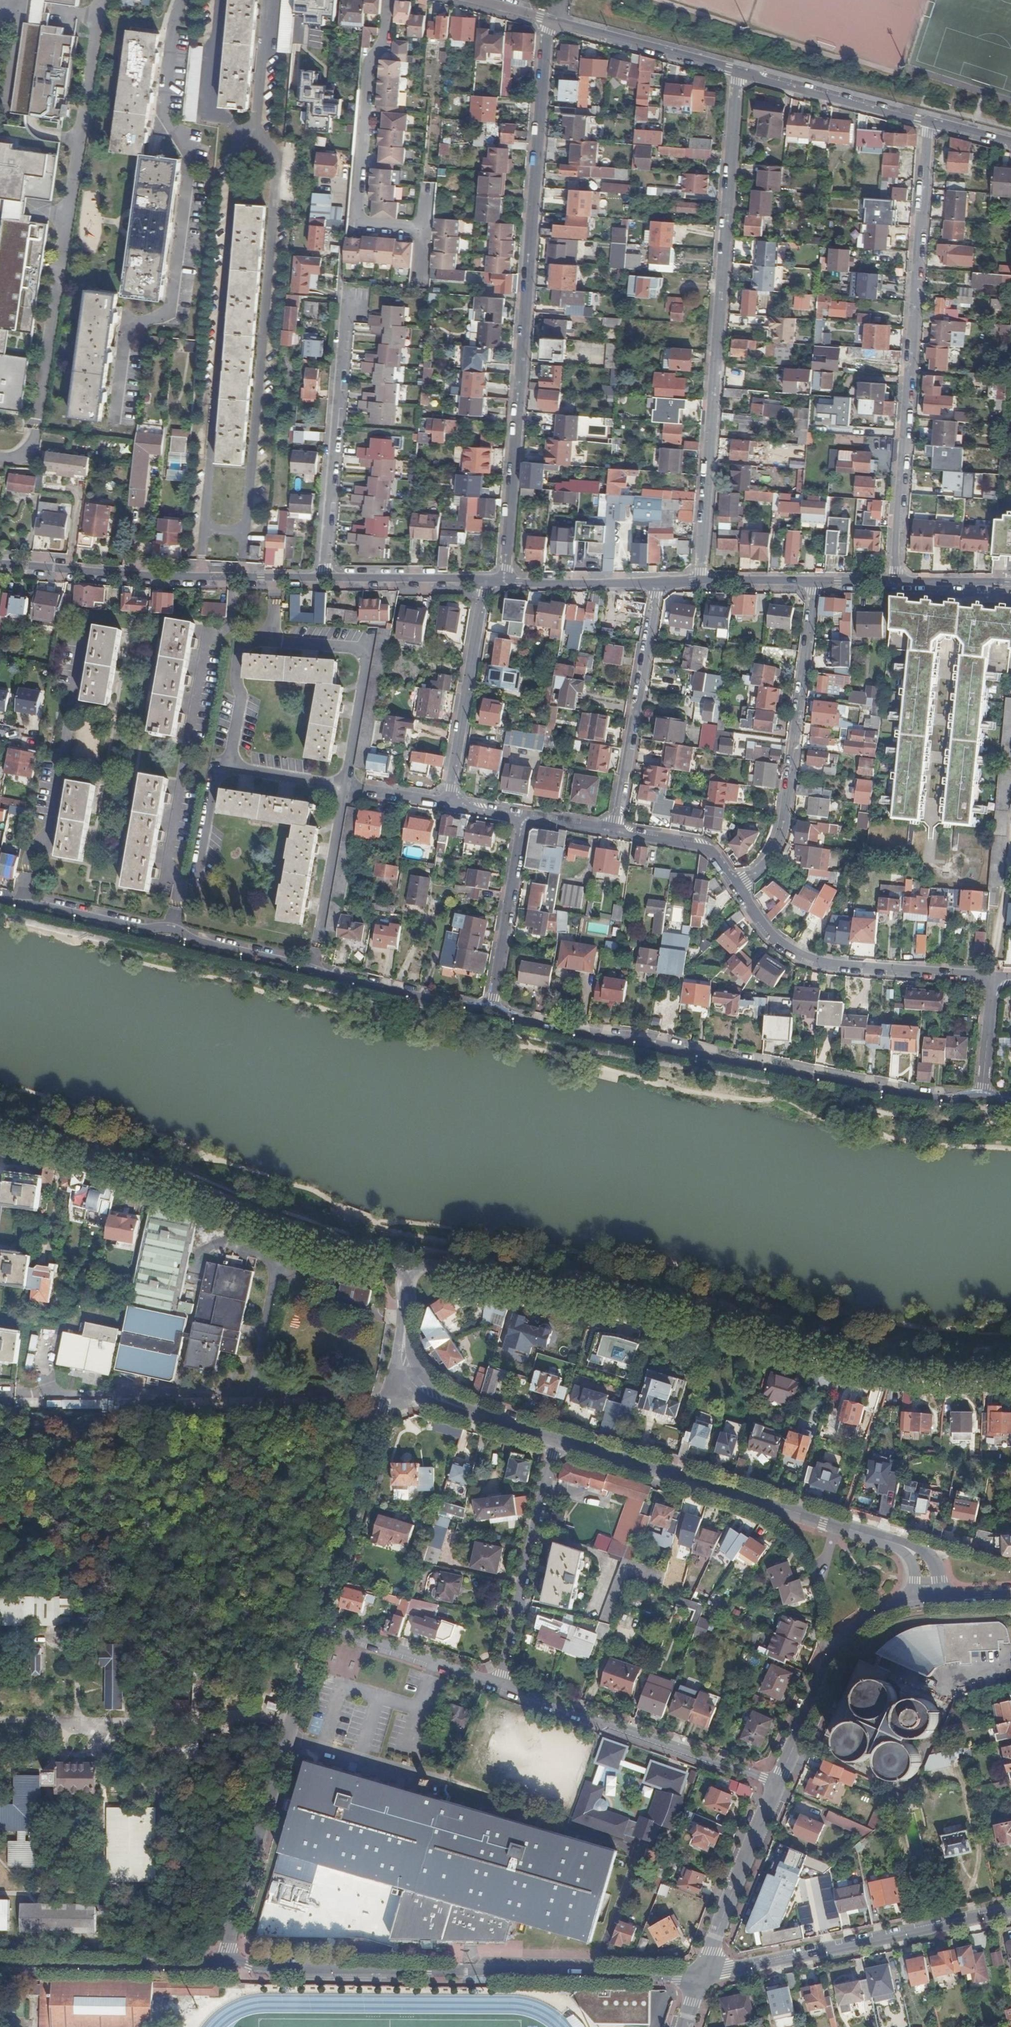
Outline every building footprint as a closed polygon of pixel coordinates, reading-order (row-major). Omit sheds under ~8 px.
[(258,0),(232,0),(223,108),(244,110),(244,112),(248,112),(248,111),(249,111),(258,0)] [(296,0),(283,0),(279,54),(292,55),(296,0)] [(295,15),(309,16),(308,25),(322,26),(322,17),(336,19),(338,0),(296,0),(295,15)] [(364,27),(365,15),(366,1),(353,0),(344,0),(343,8),(341,8),(340,15),(342,16),(342,25),(364,27)] [(366,1),(365,15),(380,16),(382,0),(366,0),(366,1)] [(410,24),(411,16),(412,3),(397,2),(395,23),(410,24)] [(425,39),(427,17),(411,16),(410,24),(409,37),(425,39)] [(448,40),(449,18),(439,18),(439,24),(431,23),(430,38),(448,40)] [(453,40),(470,42),(474,42),(474,41),(476,21),(454,19),(452,40),(453,40)] [(76,31),(25,24),(13,115),(62,122),(76,34),(76,31)] [(378,37),(378,29),(364,28),(363,35),(371,36),(378,37)] [(490,31),(479,30),(476,64),(487,64),(488,61),(504,63),(504,60),(505,50),(505,45),(506,37),(494,37),(490,36),(490,32),(490,31)] [(157,54),(160,35),(130,31),(129,41),(131,41),(128,64),(125,63),(123,80),(126,81),(123,104),(120,104),(118,119),(120,120),(117,144),(115,143),(114,151),(142,156),(139,184),(143,185),(132,267),(128,267),(125,292),(133,294),(133,297),(153,300),(154,296),(162,297),(166,271),(162,270),(166,236),(170,237),(172,222),(168,221),(172,188),(176,189),(179,163),(171,161),(172,159),(164,158),(164,156),(159,156),(159,158),(151,156),(151,158),(143,159),(145,144),(147,144),(149,133),(146,132),(150,104),(153,104),(154,93),(151,93),(156,64),(159,64),(160,54),(157,54)] [(62,122),(59,146),(66,147),(71,110),(73,110),(76,84),(75,84),(83,35),(76,34),(62,122)] [(524,61),(534,62),(536,36),(509,34),(508,45),(515,46),(515,51),(516,51),(525,52),(524,61)] [(370,50),(371,36),(363,35),(362,49),(370,50)] [(408,50),(408,43),(394,42),(393,49),(408,50)] [(581,68),(581,63),(577,63),(579,47),(564,46),(563,53),(560,52),(559,64),(571,66),(571,73),(564,72),(562,101),(579,102),(580,82),(581,68)] [(196,122),(203,48),(189,47),(183,121),(196,122)] [(515,61),(516,51),(515,51),(505,50),(504,60),(504,63),(503,80),(510,80),(512,61),(515,61)] [(525,52),(516,51),(515,61),(524,61),(525,52)] [(407,64),(407,57),(393,56),(392,63),(403,63),(403,64),(407,64)] [(639,94),(637,121),(648,122),(650,87),(654,87),(654,80),(651,80),(652,61),(641,58),(641,68),(640,72),(641,72),(640,94),(639,94)] [(640,72),(641,68),(623,63),(620,62),(614,61),(610,76),(631,82),(629,88),(639,90),(640,72)] [(382,62),(380,76),(402,78),(403,64),(403,63),(392,63),(382,62)] [(590,69),(581,68),(580,82),(581,82),(579,109),(583,110),(583,112),(586,112),(590,69)] [(321,73),(302,71),(300,92),(300,101),(333,104),(334,86),(320,86),(321,73)] [(380,76),(379,91),(401,93),(401,92),(402,80),(402,78),(380,76)] [(694,103),(693,103),(693,112),(699,112),(700,104),(703,104),(703,105),(706,105),(714,106),(714,107),(715,107),(716,95),(705,94),(706,79),(696,78),(694,103)] [(675,83),(667,82),(666,107),(686,108),(687,87),(679,86),(675,86),(675,83)] [(384,107),(384,114),(399,115),(401,93),(379,91),(378,107),(384,107)] [(299,110),(300,101),(300,92),(289,92),(287,109),(299,110)] [(494,114),(495,99),(474,98),(472,122),(484,123),(496,124),(496,114),(494,114)] [(781,139),(785,107),(758,103),(757,117),(762,118),(759,135),(781,139)] [(556,115),(570,116),(576,117),(577,110),(556,108),(556,115)] [(405,132),(408,133),(409,116),(399,115),(384,114),(383,130),(405,132)] [(790,115),(788,137),(810,139),(811,121),(811,119),(799,119),(799,116),(790,115)] [(565,140),(575,141),(586,142),(588,117),(576,117),(570,116),(569,128),(566,127),(565,140)] [(832,121),(832,120),(823,120),(823,122),(811,121),(810,139),(810,142),(830,143),(832,121)] [(832,121),(830,143),(850,144),(852,123),(832,121)] [(516,144),(517,125),(506,125),(506,130),(505,143),(516,144)] [(885,146),(917,149),(917,136),(915,131),(914,130),(905,127),(904,137),(886,135),(885,146)] [(381,147),(404,149),(405,132),(383,130),(380,130),(379,147),(381,147)] [(885,149),(885,146),(886,135),(886,132),(859,130),(857,147),(885,149)] [(475,134),(474,146),(484,146),(485,134),(475,134)] [(697,150),(712,152),(713,142),(698,140),(697,150)] [(970,155),(971,145),(952,140),(950,173),(969,174),(970,161),(970,155)] [(575,141),(573,166),(582,167),(596,168),(598,143),(586,142),(575,141)] [(23,413),(31,359),(2,355),(3,348),(5,349),(6,339),(4,339),(4,331),(34,336),(59,157),(14,149),(15,145),(0,143),(0,178),(19,181),(17,197),(25,198),(21,221),(4,219),(0,246),(0,266),(1,266),(0,270),(0,410),(23,413)] [(449,157),(450,145),(441,145),(440,158),(444,159),(444,156),(449,157)] [(394,165),(405,166),(406,149),(404,149),(381,147),(380,163),(394,165)] [(697,150),(660,148),(660,154),(670,155),(670,157),(684,159),(685,158),(712,160),(712,152),(697,150)] [(503,175),(513,175),(514,165),(512,165),(510,164),(510,160),(510,150),(492,149),(491,160),(486,160),(485,173),(503,175)] [(634,160),(633,171),(640,171),(640,170),(650,171),(652,150),(641,149),(640,161),(634,160)] [(336,178),(337,156),(334,156),(335,153),(326,152),(326,155),(319,155),(318,176),(336,178)] [(883,178),(894,179),(898,179),(900,158),(884,156),(883,178)] [(371,184),(392,186),(394,165),(380,163),(379,170),(372,170),(371,184)] [(628,180),(629,171),(596,168),(582,167),(582,168),(562,166),(562,176),(628,180)] [(782,168),(761,167),(759,192),(773,193),(780,193),(782,168)] [(994,169),(992,195),(992,196),(1010,197),(1010,170),(994,169)] [(447,178),(447,170),(439,170),(438,178),(447,178)] [(480,198),(502,199),(503,175),(485,173),(482,173),(480,198)] [(708,195),(710,176),(688,175),(687,194),(708,195)] [(893,202),(894,190),(894,179),(883,178),(881,201),(888,201),(893,202)] [(570,183),(570,191),(581,192),(581,187),(578,187),(578,183),(570,183)] [(948,192),(964,193),(965,185),(949,183),(948,192)] [(395,203),(396,187),(392,186),(371,184),(369,201),(374,201),(395,203)] [(625,196),(631,196),(631,187),(604,186),(603,194),(607,194),(625,196)] [(658,198),(673,199),(674,191),(659,190),(658,198)] [(902,202),(908,203),(908,191),(894,190),(893,202),(902,202)] [(773,193),(759,192),(754,191),(752,216),(764,217),(771,217),(773,193)] [(946,222),(965,223),(967,193),(964,193),(948,192),(946,222)] [(605,212),(605,216),(622,217),(623,198),(625,198),(625,196),(607,194),(605,212)] [(500,225),(502,199),(480,198),(478,223),(490,224),(500,225)] [(331,201),(314,199),(312,219),(329,220),(331,201)] [(372,218),(398,220),(399,204),(395,203),(374,201),(372,218)] [(889,226),(901,227),(902,202),(893,202),(888,201),(887,207),(885,207),(885,216),(891,216),(891,225),(889,226)] [(678,212),(679,204),(670,203),(669,212),(678,212)] [(701,205),(679,204),(678,212),(701,214),(701,205)] [(244,466),(267,207),(241,205),(219,463),(244,466)] [(445,211),(436,210),(435,220),(436,220),(444,220),(445,211)] [(96,234),(103,222),(91,215),(84,227),(96,234)] [(542,230),(541,239),(569,241),(569,238),(588,240),(589,218),(585,217),(570,216),(569,227),(561,227),(561,232),(556,231),(542,230)] [(882,226),(889,226),(891,225),(891,216),(885,216),(883,216),(882,226)] [(773,225),(774,218),(771,217),(764,217),(764,218),(748,217),(746,237),(765,238),(765,236),(763,235),(763,225),(773,225)] [(327,221),(312,220),(311,228),(313,228),(312,250),(325,251),(326,229),(326,228),(327,221)] [(459,238),(460,221),(444,220),(436,220),(434,235),(437,236),(459,238)] [(614,244),(628,245),(630,221),(624,220),(624,230),(615,229),(614,244)] [(652,247),(673,248),(674,224),(653,222),(652,247)] [(963,241),(965,223),(946,222),(945,240),(963,241)] [(513,242),(514,226),(500,225),(490,224),(489,240),(491,240),(513,242)] [(866,250),(887,251),(889,226),(882,226),(870,225),(870,234),(867,234),(866,250)] [(457,254),(460,254),(461,238),(459,238),(437,236),(436,252),(457,254)] [(345,264),(362,266),(362,263),(364,241),(346,238),(345,261),(345,264)] [(362,263),(378,264),(380,239),(364,238),(364,241),(362,263)] [(380,239),(378,264),(395,265),(397,243),(397,241),(380,239)] [(512,259),(515,259),(516,242),(513,242),(491,240),(490,257),(512,259)] [(776,268),(778,268),(780,243),(758,242),(757,267),(776,268)] [(395,265),(395,268),(411,270),(414,244),(397,243),(395,265)] [(612,269),(626,271),(626,269),(627,255),(628,245),(614,244),(612,269)] [(340,255),(341,248),(332,246),(331,253),(340,255)] [(551,246),(549,265),(577,267),(578,248),(551,246)] [(972,267),(973,249),(940,246),(939,256),(943,256),(942,265),(972,267)] [(670,249),(652,248),(651,265),(669,267),(669,264),(674,264),(675,252),(673,249),(670,249)] [(831,272),(849,273),(850,252),(832,251),(831,272)] [(432,270),(456,271),(457,254),(436,252),(433,252),(432,270)] [(627,255),(626,269),(641,271),(642,256),(627,255)] [(309,258),(297,257),(294,293),(306,294),(309,258)] [(486,274),(511,275),(512,259),(490,257),(487,257),(486,274)] [(309,258),(306,294),(309,295),(311,275),(321,276),(322,259),(309,258)] [(553,278),(552,290),(577,292),(579,267),(577,267),(549,265),(549,273),(553,278)] [(776,273),(776,268),(757,267),(756,267),(754,291),(758,291),(774,293),(782,293),(783,274),(776,273)] [(1001,267),(1000,276),(1010,277),(1010,268),(1001,267)] [(466,282),(467,272),(456,271),(432,270),(431,277),(439,278),(439,280),(466,282)] [(512,294),(513,276),(511,275),(486,274),(482,273),(482,277),(487,278),(486,284),(499,285),(498,293),(512,294)] [(884,276),(853,274),(851,299),(882,301),(884,276)] [(1010,287),(1010,277),(1000,276),(975,274),(975,282),(971,282),(970,287),(974,288),(974,289),(983,290),(983,285),(1010,287)] [(630,297),(651,299),(652,290),(658,290),(660,290),(662,289),(663,288),(664,286),(664,279),(631,277),(630,297)] [(593,307),(594,293),(577,292),(552,290),(537,289),(536,301),(544,301),(544,306),(563,308),(563,304),(564,301),(568,302),(568,305),(573,305),(572,317),(586,318),(587,306),(593,307)] [(957,290),(957,298),(973,299),(974,291),(957,290)] [(115,312),(117,295),(88,291),(87,299),(89,300),(86,323),(84,323),(81,339),(84,339),(80,363),(78,362),(76,379),(78,379),(74,409),(72,408),(71,417),(101,421),(104,401),(106,401),(107,392),(105,391),(109,362),(111,362),(112,352),(110,352),(114,322),(116,323),(117,313),(115,312)] [(751,291),(746,291),(744,316),(756,317),(758,291),(754,291),(751,291)] [(437,304),(437,295),(430,295),(429,304),(437,304)] [(819,296),(817,321),(824,322),(826,297),(819,296)] [(502,325),(504,325),(506,300),(477,298),(475,323),(480,323),(502,325)] [(799,313),(807,313),(807,304),(808,299),(800,298),(799,313)] [(673,305),(685,306),(685,301),(669,299),(668,313),(673,313),(673,305)] [(938,300),(937,313),(937,321),(944,321),(945,311),(951,312),(952,301),(938,300)] [(1004,311),(1004,301),(994,300),(994,310),(1004,311)] [(299,302),(289,301),(288,308),(299,309),(299,302)] [(318,320),(319,304),(306,303),(304,319),(318,320)] [(846,318),(847,304),(831,303),(830,317),(846,318)] [(807,304),(807,313),(815,314),(816,305),(807,304)] [(683,322),(685,306),(673,305),(673,313),(673,321),(683,322)] [(403,317),(404,309),(385,307),(384,318),(370,317),(370,326),(373,326),(372,335),(386,337),(385,346),(381,346),(380,357),(366,356),(366,365),(362,365),(362,374),(375,375),(374,386),(378,387),(377,397),(364,395),(363,404),(359,404),(359,413),(372,414),(371,425),(393,426),(394,419),(397,419),(398,407),(399,407),(400,406),(403,406),(404,395),(395,394),(396,386),(392,386),(393,378),(395,378),(396,367),(399,367),(400,355),(398,355),(399,348),(403,348),(404,341),(406,341),(407,329),(404,329),(405,317),(403,317)] [(284,340),(284,345),(293,347),(294,334),(297,334),(299,309),(288,308),(286,340),(284,340)] [(937,313),(925,313),(924,320),(934,321),(937,321),(937,313)] [(794,344),(796,320),(772,318),(772,329),(777,330),(776,343),(794,344)] [(622,328),(622,321),(606,319),(606,327),(622,328)] [(545,339),(567,341),(569,322),(547,320),(545,339)] [(966,334),(966,323),(937,321),(934,321),(932,346),(951,347),(952,347),(953,333),(965,334),(966,334)] [(491,349),(500,350),(502,325),(480,323),(478,348),(491,349)] [(865,350),(886,351),(888,326),(867,325),(865,350)] [(1010,336),(1010,327),(1002,326),(1001,336),(1010,336)] [(856,327),(856,341),(863,342),(864,327),(856,327)] [(965,334),(953,333),(952,347),(964,348),(965,334)] [(566,360),(567,341),(545,339),(544,358),(566,360)] [(792,367),(794,344),(776,343),(734,340),(732,357),(748,359),(749,347),(756,348),(755,352),(762,353),(762,347),(769,348),(767,362),(775,363),(775,366),(792,367)] [(301,364),(305,364),(306,357),(323,358),(325,342),(318,342),(305,341),(304,356),(302,356),(302,357),(301,364)] [(608,344),(606,369),(619,370),(620,345),(608,344)] [(932,346),(930,346),(929,360),(933,361),(932,371),(949,372),(951,347),(932,346)] [(465,372),(484,373),(485,361),(490,362),(491,349),(478,348),(466,347),(465,372)] [(813,371),(838,373),(839,349),(817,348),(816,356),(829,357),(828,367),(819,366),(816,356),(814,356),(813,371)] [(691,372),(693,350),(673,349),(671,370),(691,372)] [(885,362),(901,363),(902,353),(886,351),(865,350),(854,349),(854,358),(877,360),(877,358),(885,358),(885,362)] [(309,366),(301,366),(300,380),(307,380),(307,389),(304,389),(303,399),(317,400),(320,371),(308,370),(309,366)] [(561,388),(563,368),(544,366),(543,387),(561,388)] [(429,394),(431,394),(433,370),(430,370),(424,369),(423,394),(429,394)] [(802,381),(802,377),(799,377),(800,372),(788,371),(787,392),(798,393),(799,381),(802,381)] [(463,397),(485,398),(486,389),(484,388),(484,384),(486,384),(487,374),(484,373),(465,372),(463,372),(462,382),(465,382),(463,397)] [(659,388),(658,398),(655,398),(685,400),(687,380),(676,380),(676,374),(658,373),(656,388),(659,388)] [(834,390),(835,374),(817,373),(816,389),(834,390)] [(1008,376),(977,374),(977,381),(988,381),(988,379),(1002,380),(1001,384),(999,384),(999,387),(996,387),(996,389),(989,389),(989,400),(997,401),(1006,401),(1008,376)] [(943,378),(926,377),(924,395),(942,397),(943,378)] [(885,400),(886,385),(860,383),(859,399),(885,400)] [(724,389),(724,396),(742,398),(743,391),(724,389)] [(561,400),(562,394),(541,392),(540,408),(545,408),(545,411),(560,413),(561,404),(563,404),(563,401),(561,400)] [(818,421),(851,423),(852,397),(819,395),(818,421)] [(942,397),(924,395),(923,413),(941,414),(942,409),(955,410),(956,398),(942,397)] [(484,408),(485,399),(462,398),(461,415),(488,418),(488,408),(484,408)] [(684,409),(685,400),(655,398),(655,409),(652,409),(651,422),(678,424),(679,409),(684,409)] [(875,402),(875,400),(860,399),(859,409),(874,411),(874,414),(893,415),(894,404),(875,402)] [(771,418),(779,418),(779,408),(764,407),(765,401),(754,400),(752,416),(764,417),(771,418)] [(1006,401),(997,401),(997,411),(1005,411),(1006,401)] [(783,419),(809,421),(810,410),(784,408),(783,419)] [(557,440),(574,441),(578,442),(579,417),(559,416),(557,440)] [(758,426),(758,418),(735,416),(734,424),(739,425),(739,432),(749,433),(750,426),(758,426)] [(958,416),(958,423),(971,424),(971,416),(958,416)] [(770,428),(771,418),(764,417),(763,428),(770,428)] [(458,422),(446,421),(421,419),(420,434),(419,444),(430,444),(431,439),(428,438),(428,434),(435,435),(435,442),(444,443),(445,433),(457,434),(458,422)] [(957,423),(937,421),(935,446),(955,448),(957,423)] [(678,424),(666,423),(665,437),(663,437),(663,440),(665,440),(665,443),(682,444),(683,425),(678,424)] [(172,429),(171,452),(185,453),(186,429),(172,429)] [(319,442),(320,433),(310,433),(296,432),(296,431),(295,442),(304,443),(304,441),(319,442)] [(134,464),(130,506),(144,507),(150,453),(163,454),(165,437),(137,434),(136,444),(134,464)] [(481,448),(492,449),(493,447),(495,448),(496,437),(482,436),(481,448)] [(549,455),(548,465),(569,466),(573,466),(574,441),(557,440),(553,440),(551,455),(549,455)] [(390,561),(390,551),(385,550),(386,539),(387,539),(388,526),(387,526),(387,519),(383,518),(384,512),(386,512),(387,500),(390,500),(391,488),(389,488),(390,481),(394,482),(395,475),(397,475),(398,462),(396,462),(396,450),(401,451),(402,442),(394,441),(394,442),(373,441),(372,451),(358,450),(357,459),(362,460),(361,468),(374,469),(373,479),(370,479),(369,490),(356,489),(355,497),(352,497),(351,506),(364,508),(364,519),(367,519),(366,529),(353,528),(352,536),(348,536),(348,545),(361,546),(361,558),(370,559),(370,558),(381,559),(381,560),(390,561)] [(761,446),(761,444),(734,441),(733,460),(749,462),(750,447),(759,447),(759,446),(761,446)] [(685,442),(685,450),(700,451),(700,444),(685,442)] [(493,450),(493,449),(492,449),(481,448),(467,447),(465,472),(481,473),(481,470),(492,471),(493,457),(496,457),(496,451),(493,450)] [(680,449),(663,448),(661,473),(679,474),(680,449)] [(294,452),(292,474),(317,475),(318,464),(318,460),(319,454),(294,452)] [(838,473),(856,474),(856,471),(870,472),(872,459),(872,454),(840,452),(838,473)] [(45,471),(88,477),(91,458),(48,453),(45,471)] [(523,488),(535,489),(541,489),(552,490),(601,494),(602,483),(572,481),(571,483),(562,483),(561,484),(549,483),(549,470),(569,472),(569,466),(548,465),(546,464),(524,463),(523,488)] [(976,465),(975,474),(1000,476),(1001,463),(992,463),(992,467),(976,465)] [(754,467),(734,465),(733,476),(735,477),(734,490),(746,491),(752,492),(754,467)] [(602,483),(601,494),(609,494),(611,469),(602,469),(602,483)] [(611,469),(609,494),(637,497),(663,498),(696,501),(696,494),(653,491),(653,493),(638,492),(622,491),(622,487),(627,487),(628,479),(623,479),(623,475),(640,477),(640,472),(621,470),(611,469)] [(798,495),(804,495),(806,470),(800,470),(798,495)] [(35,494),(42,495),(45,471),(38,471),(37,479),(11,475),(9,491),(35,494)] [(459,472),(457,497),(470,498),(489,499),(490,490),(482,489),(483,473),(481,473),(465,472),(459,472)] [(966,473),(949,472),(948,473),(948,481),(945,480),(944,491),(956,491),(957,489),(964,490),(964,492),(966,473)] [(875,497),(876,479),(858,477),(857,496),(875,497)] [(523,488),(522,496),(534,497),(535,489),(523,488)] [(577,503),(578,493),(556,491),(556,501),(562,501),(562,505),(570,506),(570,502),(577,503)] [(752,492),(746,491),(745,500),(774,502),(775,493),(752,492)] [(998,501),(999,493),(984,492),(983,499),(998,501)] [(721,516),(715,515),(714,521),(744,523),(744,518),(739,517),(740,495),(723,493),(721,516)] [(803,513),(803,504),(801,504),(801,499),(798,498),(792,498),(792,495),(775,493),(774,502),(774,511),(783,512),(783,516),(789,517),(790,512),(803,513)] [(615,520),(618,521),(626,521),(627,505),(633,505),(636,505),(637,497),(609,494),(609,503),(613,504),(613,508),(616,509),(615,520)] [(292,513),(312,515),(314,498),(294,496),(292,513)] [(461,507),(460,522),(468,522),(468,519),(468,515),(470,498),(457,497),(455,496),(455,506),(461,507)] [(636,510),(635,521),(641,522),(650,523),(662,523),(663,498),(637,497),(636,505),(636,507),(636,510)] [(85,498),(79,547),(93,549),(95,535),(108,537),(111,511),(114,512),(115,507),(90,504),(90,499),(85,498)] [(496,504),(501,506),(502,500),(489,499),(470,498),(468,515),(495,518),(496,504)] [(696,501),(663,498),(662,523),(650,523),(650,526),(649,539),(659,539),(674,539),(674,530),(674,520),(679,520),(685,523),(688,523),(694,523),(696,501)] [(812,502),(804,501),(803,504),(803,513),(802,523),(811,523),(812,515),(817,515),(817,524),(826,524),(828,503),(819,503),(819,499),(813,499),(812,502)] [(857,525),(869,526),(870,519),(873,519),(874,511),(864,511),(864,500),(859,499),(857,525)] [(882,520),(883,502),(880,501),(880,503),(871,503),(870,508),(874,508),(874,511),(873,519),(882,520)] [(39,512),(58,515),(59,507),(41,504),(39,512)] [(185,520),(186,508),(177,508),(176,519),(185,520)] [(989,513),(989,511),(974,509),(974,524),(992,525),(993,513),(989,513)] [(39,512),(36,535),(65,539),(69,516),(58,515),(39,512)] [(269,536),(266,565),(275,566),(276,551),(279,551),(279,547),(287,548),(289,518),(289,513),(289,512),(282,512),(281,527),(281,536),(269,536)] [(295,518),(295,520),(312,521),(312,515),(292,513),(289,513),(289,518),(295,518)] [(1005,514),(1005,519),(997,518),(994,555),(1010,556),(1010,514),(1005,514)] [(414,516),(412,538),(422,539),(422,537),(439,538),(440,518),(414,516)] [(851,519),(830,517),(827,555),(836,555),(836,545),(839,546),(839,555),(848,556),(851,519)] [(287,548),(286,558),(293,558),(294,547),(295,547),(295,538),(294,538),(295,520),(295,518),(289,518),(287,548)] [(180,533),(184,533),(185,520),(176,519),(175,532),(161,531),(159,542),(162,543),(179,544),(180,533)] [(468,522),(468,528),(467,537),(477,538),(478,522),(476,522),(477,519),(468,519),(468,522)] [(444,521),(440,572),(448,572),(450,544),(466,545),(467,537),(468,528),(460,528),(460,533),(448,532),(449,521),(444,521)] [(588,553),(605,554),(606,546),(607,526),(587,525),(588,522),(578,521),(578,532),(577,540),(589,541),(588,553)] [(913,550),(935,552),(935,547),(935,544),(937,523),(915,521),(913,550)] [(953,548),(962,549),(964,525),(937,523),(935,544),(953,546),(953,548)] [(268,536),(269,536),(281,536),(281,527),(269,527),(268,536)] [(553,555),(576,557),(577,540),(578,532),(554,531),(553,555)] [(794,564),(799,564),(799,556),(797,556),(798,535),(801,535),(801,531),(789,531),(787,563),(789,563),(789,567),(793,567),(794,564)] [(880,551),(881,532),(872,531),(871,551),(880,551)] [(742,540),(742,533),(730,533),(730,534),(725,534),(725,540),(720,539),(720,550),(737,550),(738,540),(742,540)] [(772,534),(743,533),(741,554),(760,556),(760,558),(770,558),(772,534)] [(528,561),(546,562),(548,538),(530,537),(528,561)] [(649,545),(649,563),(650,563),(659,563),(660,545),(659,545),(659,539),(649,539),(649,545)] [(159,542),(154,542),(153,553),(161,554),(162,543),(159,542)] [(689,555),(689,542),(677,542),(677,554),(689,555)] [(648,563),(649,563),(649,545),(637,544),(637,562),(641,563),(641,564),(643,566),(647,566),(647,565),(648,563)] [(261,560),(262,548),(253,546),(251,558),(261,560)] [(773,555),(772,568),(780,569),(781,556),(773,555)] [(133,588),(124,588),(123,613),(149,614),(149,603),(142,602),(133,602),(133,599),(133,588)] [(72,597),(65,596),(63,609),(76,610),(76,607),(95,609),(95,604),(104,604),(105,591),(78,589),(76,604),(72,604),(72,597)] [(63,609),(65,596),(38,591),(33,618),(61,622),(63,609)] [(151,603),(150,614),(173,616),(174,597),(156,596),(156,603),(151,603)] [(5,597),(0,622),(0,640),(3,641),(8,614),(27,617),(29,600),(5,597)] [(300,619),(300,597),(293,597),(292,623),(316,624),(316,620),(300,619)] [(757,599),(735,598),(735,617),(757,617),(757,599)] [(528,607),(529,604),(507,600),(504,616),(513,617),(512,624),(517,625),(518,618),(526,619),(528,607)] [(851,644),(851,603),(820,600),(819,612),(841,614),(840,644),(851,644)] [(644,617),(646,606),(618,601),(616,612),(644,617)] [(382,602),(363,602),(361,622),(390,622),(390,607),(381,607),(382,602)] [(402,603),(398,634),(424,637),(428,607),(402,603)] [(896,651),(900,651),(908,652),(892,815),(913,818),(917,772),(925,773),(938,642),(943,638),(946,608),(933,607),(906,604),(891,603),(891,621),(888,650),(896,651)] [(227,619),(227,606),(204,605),(203,618),(227,619)] [(562,638),(568,606),(556,605),(554,605),(553,606),(553,607),(541,606),(541,609),(528,607),(526,619),(525,625),(553,630),(551,639),(562,641),(562,638)] [(595,634),(597,622),(594,621),(597,606),(594,606),(588,605),(587,613),(583,632),(595,634)] [(694,630),(697,610),(675,606),(671,627),(694,630)] [(578,609),(570,607),(569,618),(576,619),(577,611),(578,609)] [(730,632),(732,611),(707,608),(704,628),(730,632)] [(795,611),(771,608),(768,628),(792,632),(795,611)] [(943,638),(947,638),(957,639),(960,610),(950,609),(946,608),(943,638)] [(440,633),(458,636),(462,612),(444,609),(440,633)] [(328,610),(328,620),(345,622),(346,612),(328,610)] [(968,610),(960,610),(957,639),(961,644),(943,821),(945,821),(972,824),(988,674),(1008,676),(1010,654),(1010,615),(968,610)] [(582,641),(583,632),(587,613),(577,611),(576,619),(569,618),(566,634),(572,634),(571,639),(582,641)] [(347,625),(358,626),(359,612),(348,612),(347,625)] [(318,624),(326,625),(326,613),(324,613),(318,613),(317,618),(318,618),(318,624)] [(616,616),(606,614),(602,638),(612,639),(616,616)] [(883,619),(857,619),(857,642),(882,643),(883,619)] [(193,640),(196,626),(170,621),(151,734),(155,735),(155,738),(166,740),(167,737),(176,738),(179,725),(183,725),(185,715),(180,714),(185,687),(190,688),(191,678),(187,677),(191,650),(196,650),(197,641),(193,640)] [(122,632),(97,628),(95,642),(91,642),(89,651),(93,652),(88,679),(85,679),(83,689),(87,689),(85,703),(110,707),(122,632)] [(392,631),(379,630),(356,769),(367,771),(376,723),(377,716),(392,631)] [(511,630),(510,638),(523,640),(524,633),(511,630)] [(510,638),(500,636),(494,668),(508,670),(513,645),(522,646),(523,640),(510,638)] [(580,652),(582,641),(571,639),(569,650),(580,652)] [(743,645),(728,644),(727,652),(741,654),(743,645)] [(606,665),(621,668),(624,650),(609,647),(606,665)] [(691,648),(690,647),(688,663),(685,663),(683,672),(702,675),(704,660),(707,660),(709,651),(691,648)] [(851,680),(851,654),(828,653),(826,667),(828,668),(827,677),(828,677),(851,680)] [(594,685),(595,680),(586,679),(588,670),(590,656),(580,655),(579,660),(575,681),(586,683),(594,685)] [(267,659),(249,658),(248,680),(322,686),(309,760),(331,764),(333,754),(336,754),(337,748),(334,747),(340,714),(343,714),(344,708),(341,707),(344,690),(337,689),(338,664),(314,663),(314,660),(307,660),(307,662),(273,660),(273,657),(267,657),(267,659)] [(556,678),(575,681),(579,660),(573,659),(571,669),(558,667),(556,678)] [(775,672),(775,677),(778,677),(779,669),(760,667),(758,677),(764,678),(765,670),(775,672)] [(494,668),(491,668),(488,686),(506,689),(507,684),(518,685),(520,672),(518,672),(508,670),(494,668)] [(760,688),(774,690),(775,677),(775,672),(765,670),(764,678),(758,677),(754,677),(754,679),(744,678),(743,686),(760,688)] [(697,675),(694,699),(719,703),(720,699),(711,697),(714,678),(697,675)] [(449,693),(452,679),(442,677),(440,692),(449,693)] [(850,690),(851,680),(828,677),(828,679),(827,687),(850,690)] [(584,695),(586,683),(575,681),(556,678),(554,689),(564,691),(561,707),(575,709),(578,694),(584,695)] [(826,695),(827,687),(828,679),(821,679),(819,694),(826,695)] [(774,690),(760,688),(757,710),(776,713),(779,691),(774,690)] [(850,706),(864,708),(865,700),(875,701),(876,690),(866,688),(865,696),(852,694),(850,706)] [(42,694),(20,690),(17,711),(39,715),(42,694)] [(443,692),(423,690),(420,717),(443,720),(444,710),(441,709),(443,692)] [(6,713),(10,695),(0,693),(0,712),(6,713)] [(717,724),(720,703),(719,703),(694,699),(692,699),(688,723),(688,724),(694,724),(704,726),(705,722),(711,723),(717,724)] [(990,895),(990,896),(990,899),(998,900),(1000,880),(1003,880),(1007,838),(1005,838),(1010,776),(1010,701),(1006,701),(988,895),(990,895)] [(486,703),(482,727),(498,730),(500,730),(505,706),(486,703)] [(817,704),(813,726),(836,729),(836,728),(837,723),(839,723),(840,719),(837,718),(838,715),(839,707),(817,704)] [(551,738),(556,709),(551,708),(547,728),(546,738),(551,738)] [(772,734),(775,715),(743,711),(741,730),(772,734)] [(879,734),(880,727),(873,726),(874,715),(877,716),(877,713),(875,712),(862,711),(860,727),(873,728),(872,734),(879,734)] [(590,735),(589,742),(604,744),(608,719),(593,716),(593,717),(588,716),(586,723),(584,734),(590,735)] [(418,722),(389,718),(385,742),(405,746),(408,730),(416,731),(418,722)] [(658,718),(654,743),(666,745),(669,745),(680,747),(684,723),(658,718)] [(580,740),(589,742),(590,735),(584,734),(586,723),(583,722),(580,740)] [(546,738),(547,728),(534,726),(532,735),(546,738)] [(711,727),(704,726),(701,751),(714,753),(714,752),(716,732),(717,728),(711,727)] [(413,750),(416,731),(408,730),(405,746),(405,748),(413,750)] [(813,730),(812,738),(825,740),(826,732),(813,730)] [(878,747),(879,734),(872,734),(841,730),(839,742),(847,743),(878,747)] [(544,747),(546,738),(532,735),(508,731),(505,747),(543,753),(544,747)] [(733,742),(734,735),(716,732),(714,752),(721,753),(721,754),(733,755),(734,742),(733,742)] [(551,738),(546,738),(544,747),(552,748),(554,739),(551,738)] [(825,740),(812,738),(812,745),(829,747),(830,741),(829,741),(825,740)] [(870,757),(870,759),(877,759),(878,747),(847,743),(846,754),(870,757)] [(669,745),(666,745),(661,770),(668,770),(670,754),(668,754),(669,745)] [(680,747),(669,745),(668,754),(670,754),(668,770),(671,771),(674,771),(689,774),(693,749),(680,747)] [(759,763),(777,766),(780,749),(753,745),(751,762),(759,763)] [(609,775),(613,749),(594,746),(589,772),(609,775)] [(490,769),(501,770),(504,754),(473,749),(470,768),(490,771),(490,769)] [(696,749),(693,749),(689,774),(696,775),(698,763),(694,762),(696,749)] [(5,774),(34,779),(38,754),(30,752),(30,755),(17,752),(17,751),(10,750),(10,751),(9,751),(5,774)] [(831,754),(811,751),(808,766),(823,768),(824,765),(829,765),(831,754)] [(445,768),(447,759),(420,755),(405,753),(404,759),(417,761),(415,775),(427,778),(429,766),(445,768)] [(370,758),(368,773),(387,776),(389,762),(370,758)] [(874,777),(876,763),(873,762),(873,765),(871,765),(871,764),(862,764),(861,776),(869,777),(874,777)] [(755,788),(780,792),(782,781),(777,781),(779,766),(777,766),(759,763),(757,777),(755,788)] [(825,770),(824,776),(836,778),(837,766),(833,766),(832,771),(825,770)] [(661,770),(650,767),(649,775),(647,788),(665,791),(667,792),(671,771),(668,770),(661,770)] [(533,772),(508,768),(504,791),(528,795),(533,772)] [(541,770),(536,796),(559,800),(564,774),(541,770)] [(920,818),(925,773),(917,772),(913,818),(920,818)] [(169,781),(144,776),(125,889),(150,893),(152,880),(156,881),(158,870),(154,870),(158,842),(163,843),(164,833),(160,832),(165,805),(169,806),(170,796),(167,795),(169,781)] [(748,787),(755,788),(757,777),(749,776),(748,787)] [(600,782),(577,778),(573,803),(596,806),(600,782)] [(858,793),(854,792),(853,800),(857,800),(856,806),(871,808),(874,783),(859,781),(858,793)] [(706,807),(727,809),(728,801),(739,803),(741,786),(722,784),(710,782),(708,798),(707,802),(706,807)] [(96,787),(71,783),(69,797),(65,796),(63,807),(67,807),(62,835),(58,834),(57,844),(60,845),(58,858),(83,863),(96,787)] [(798,786),(797,797),(811,799),(823,801),(824,790),(798,786)] [(644,787),(643,787),(640,801),(654,803),(669,807),(670,800),(664,799),(665,791),(647,788),(644,787)] [(832,791),(824,790),(823,801),(830,802),(832,791)] [(243,795),(226,792),(222,815),(298,827),(295,843),(293,843),(290,861),(292,861),(287,888),(285,888),(282,906),(284,906),(281,922),(303,926),(306,909),(309,909),(310,903),(307,902),(316,855),(318,855),(319,848),(317,848),(320,831),(310,829),(314,806),(289,802),(289,800),(283,799),(283,801),(249,796),(249,793),(244,793),(243,795)] [(823,801),(811,799),(809,818),(827,821),(830,802),(823,801)] [(652,813),(672,817),(674,804),(674,800),(670,800),(669,807),(654,803),(652,813)] [(680,828),(703,831),(704,825),(706,809),(674,804),(672,817),(672,824),(680,825),(680,828)] [(10,814),(27,817),(28,810),(11,806),(10,814)] [(706,809),(704,825),(707,826),(706,828),(721,830),(724,810),(706,807),(706,809)] [(327,932),(340,934),(343,917),(361,810),(348,808),(327,932)] [(357,835),(382,839),(386,816),(361,812),(357,835)] [(860,815),(858,830),(867,831),(869,816),(860,815)] [(442,836),(441,836),(439,843),(446,845),(447,845),(449,837),(467,840),(469,823),(470,817),(463,817),(462,822),(445,818),(442,836)] [(435,822),(408,818),(404,839),(432,843),(435,822)] [(478,824),(469,823),(467,840),(466,843),(493,848),(497,827),(478,824)] [(839,827),(819,824),(819,827),(800,824),(797,845),(808,846),(808,848),(815,849),(818,833),(838,836),(839,827)] [(535,832),(532,833),(526,870),(560,876),(564,850),(561,850),(557,851),(544,849),(544,845),(558,848),(558,846),(565,847),(568,833),(561,832),(560,836),(535,832)] [(739,837),(730,845),(740,859),(750,852),(754,846),(759,835),(740,832),(739,837)] [(446,845),(439,843),(437,858),(443,859),(446,845)] [(589,859),(591,850),(572,846),(569,858),(567,858),(566,861),(574,862),(575,857),(589,859)] [(797,847),(796,847),(794,857),(803,858),(801,869),(811,871),(827,873),(830,852),(815,849),(808,848),(797,847)] [(619,875),(620,866),(617,866),(618,862),(619,852),(598,849),(595,872),(619,875)] [(635,866),(646,868),(648,851),(638,850),(635,866)] [(5,878),(15,880),(19,859),(1,855),(1,856),(0,861),(0,877),(5,878)] [(705,926),(706,919),(708,899),(709,893),(713,893),(716,899),(724,894),(715,879),(710,883),(703,882),(704,874),(706,874),(707,863),(701,858),(693,925),(705,926)] [(858,863),(856,877),(864,878),(866,862),(861,861),(861,863),(858,863)] [(782,873),(808,877),(809,871),(783,867),(782,873)] [(378,878),(397,881),(399,871),(379,868),(378,878)] [(471,870),(469,888),(490,891),(493,874),(471,870)] [(671,874),(671,873),(656,871),(655,880),(670,882),(671,874)] [(827,873),(811,871),(810,879),(831,882),(831,885),(834,885),(841,885),(844,875),(827,873)] [(670,882),(669,885),(689,887),(690,876),(671,874),(670,882)] [(697,876),(696,876),(690,876),(689,887),(696,887),(697,876)] [(426,908),(430,881),(413,878),(409,905),(426,908)] [(905,894),(904,915),(929,917),(931,890),(923,890),(922,898),(918,898),(918,901),(910,901),(911,895),(912,895),(913,883),(906,882),(906,888),(905,894)] [(556,899),(559,885),(552,884),(550,898),(556,899)] [(535,885),(530,912),(542,914),(552,916),(553,913),(549,912),(550,908),(546,907),(549,888),(535,885)] [(582,910),(585,889),(565,885),(562,906),(582,910)] [(779,900),(786,906),(787,904),(791,898),(775,885),(768,891),(779,900)] [(480,891),(457,887),(456,892),(469,894),(468,898),(479,900),(480,891)] [(831,904),(838,890),(825,888),(813,910),(827,918),(833,905),(831,904)] [(793,907),(810,914),(819,898),(804,891),(799,899),(797,898),(793,907)] [(954,910),(956,892),(948,891),(947,901),(940,901),(936,900),(932,900),(930,919),(946,920),(946,918),(954,919),(954,910)] [(990,895),(988,895),(956,892),(954,910),(988,912),(990,895)] [(872,908),(873,896),(863,895),(862,908),(872,908)] [(880,898),(878,916),(890,917),(890,914),(899,915),(900,899),(880,898)] [(708,899),(706,919),(711,919),(719,904),(712,899),(708,899)] [(773,923),(786,906),(779,900),(766,914),(773,923)] [(654,935),(663,936),(667,905),(650,903),(648,914),(656,916),(654,935)] [(786,906),(773,923),(779,928),(794,910),(787,904),(786,906)] [(615,907),(613,921),(621,923),(624,908),(615,907)] [(737,926),(746,918),(742,911),(719,929),(725,936),(735,928),(737,926)] [(542,914),(530,912),(527,927),(531,928),(529,935),(546,938),(548,930),(558,932),(558,916),(552,916),(542,914)] [(558,932),(558,934),(566,935),(570,914),(559,912),(558,916),(558,932)] [(340,934),(339,937),(362,941),(365,926),(352,925),(353,919),(343,917),(340,934)] [(481,954),(484,941),(488,923),(469,918),(469,919),(459,917),(455,933),(449,932),(441,966),(458,970),(458,969),(485,975),(489,956),(481,954)] [(825,943),(850,947),(854,921),(843,920),(843,921),(832,919),(825,943)] [(735,928),(744,937),(746,935),(737,926),(735,928)] [(390,946),(399,947),(402,928),(392,927),(391,930),(379,928),(375,948),(390,950),(390,946)] [(718,942),(735,959),(750,943),(744,937),(735,928),(725,936),(718,942)] [(986,957),(988,932),(976,932),(975,956),(986,957)] [(663,936),(662,943),(660,954),(657,973),(685,977),(689,940),(663,936)] [(917,956),(925,957),(927,938),(919,938),(917,956)] [(700,952),(703,955),(712,947),(703,940),(700,952)] [(596,950),(564,944),(560,968),(593,973),(596,950)] [(638,971),(657,975),(657,973),(660,954),(641,951),(638,971)] [(728,967),(742,980),(750,972),(748,969),(753,964),(742,953),(728,967)] [(775,989),(777,986),(787,972),(766,958),(759,969),(755,975),(775,989)] [(519,984),(550,989),(554,969),(523,963),(519,984)] [(740,996),(740,995),(755,975),(759,969),(754,963),(753,964),(748,969),(750,972),(742,980),(731,992),(740,996)] [(603,999),(623,1003),(627,981),(607,977),(606,986),(603,999)] [(703,1022),(710,1023),(713,986),(686,982),(682,1005),(695,1006),(694,1011),(703,1012),(703,1022)] [(603,999),(606,986),(598,984),(595,1001),(603,1003),(603,999)] [(794,1000),(793,1015),(806,1016),(806,1019),(819,1021),(820,1004),(821,993),(807,991),(807,994),(795,994),(794,1000)] [(906,1010),(943,1013),(945,996),(922,994),(922,995),(915,995),(915,993),(907,992),(906,1010)] [(740,1014),(741,998),(717,994),(715,1006),(717,1009),(722,1010),(725,1007),(725,1005),(729,1006),(728,1015),(739,1017),(740,1014)] [(750,1010),(754,1010),(766,1011),(767,998),(740,995),(740,996),(741,998),(740,1014),(744,1014),(747,1011),(750,1010)] [(766,1011),(764,1042),(790,1043),(793,1015),(794,1000),(776,998),(767,998),(766,1011)] [(819,1021),(818,1025),(843,1027),(844,1018),(844,1006),(820,1004),(819,1021)] [(843,1027),(842,1045),(852,1045),(852,1044),(867,1045),(868,1028),(869,1020),(844,1018),(843,1027)] [(868,1028),(867,1045),(883,1046),(884,1029),(868,1028)] [(893,1029),(891,1057),(918,1059),(921,1031),(893,1029)] [(947,1043),(946,1059),(966,1061),(968,1041),(948,1039),(947,1043)] [(928,1061),(946,1062),(946,1059),(947,1043),(926,1041),(924,1065),(920,1065),(919,1081),(929,1082),(930,1066),(928,1066),(928,1061)] [(55,1165),(46,1162),(43,1181),(42,1188),(43,1189),(52,1190),(55,1165)] [(76,1171),(66,1168),(63,1187),(69,1188),(69,1191),(73,1191),(76,1171)] [(88,1175),(76,1171),(73,1191),(78,1192),(75,1207),(110,1216),(116,1184),(104,1180),(103,1182),(88,1177),(88,1175)] [(42,1188),(43,1181),(8,1176),(4,1206),(40,1211),(43,1189),(42,1188)] [(200,1236),(205,1223),(200,1221),(182,1213),(153,1200),(134,1289),(117,1367),(174,1380),(179,1356),(181,1357),(185,1338),(186,1334),(188,1323),(183,1322),(184,1313),(187,1314),(193,1315),(195,1305),(182,1303),(183,1297),(184,1297),(186,1287),(185,1287),(193,1247),(195,1248),(197,1240),(195,1240),(196,1234),(200,1236)] [(118,1217),(110,1216),(106,1239),(118,1241),(136,1244),(140,1221),(133,1220),(133,1217),(129,1217),(129,1219),(122,1218),(122,1215),(118,1215),(118,1217)] [(136,1244),(118,1241),(117,1248),(134,1252),(136,1244)] [(33,1259),(0,1254),(0,1285),(29,1289),(32,1269),(33,1259)] [(194,1336),(193,1340),(190,1354),(194,1355),(191,1368),(217,1374),(222,1351),(238,1354),(256,1273),(238,1269),(239,1264),(244,1265),(245,1261),(241,1260),(241,1257),(236,1256),(235,1257),(230,1256),(227,1267),(210,1263),(209,1269),(206,1268),(205,1272),(208,1273),(197,1323),(193,1323),(192,1328),(196,1329),(194,1336)] [(37,1270),(32,1269),(29,1289),(28,1290),(33,1291),(32,1301),(49,1304),(55,1273),(57,1273),(58,1266),(52,1265),(52,1269),(40,1267),(37,1270)] [(372,1292),(342,1285),(339,1298),(355,1302),(355,1303),(369,1306),(372,1292)] [(467,1313),(467,1299),(447,1299),(431,1310),(424,1332),(429,1339),(425,1342),(427,1351),(433,1347),(437,1351),(452,1341),(448,1334),(450,1332),(447,1329),(446,1331),(443,1327),(451,1322),(452,1323),(458,1320),(454,1314),(456,1313),(467,1313)] [(502,1330),(509,1304),(497,1303),(485,1301),(483,1328),(491,1325),(502,1330)] [(526,1318),(515,1315),(505,1351),(518,1355),(519,1352),(530,1355),(533,1344),(536,1345),(537,1341),(549,1344),(553,1330),(553,1329),(552,1328),(551,1327),(551,1326),(550,1326),(550,1325),(549,1325),(548,1325),(545,1325),(544,1326),(543,1326),(542,1327),(541,1331),(524,1326),(526,1318)] [(642,1342),(647,1324),(639,1322),(637,1327),(636,1327),(633,1339),(642,1342)] [(119,1333),(86,1324),(83,1338),(63,1334),(55,1366),(107,1380),(119,1333)] [(500,1336),(502,1330),(491,1325),(489,1332),(500,1336)] [(23,1335),(0,1332),(0,1362),(18,1365),(23,1335)] [(486,1339),(497,1344),(500,1336),(489,1332),(486,1339)] [(31,1333),(27,1368),(34,1369),(37,1334),(31,1333)] [(712,1354),(716,1342),(707,1339),(704,1349),(709,1351),(709,1353),(712,1354)] [(437,1351),(432,1355),(437,1362),(438,1362),(440,1366),(445,1364),(450,1371),(451,1371),(459,1365),(465,1361),(452,1341),(437,1351)] [(174,1380),(117,1367),(116,1371),(174,1382),(176,1380),(181,1357),(179,1356),(174,1380)] [(459,1365),(451,1371),(453,1374),(461,1369),(459,1365)] [(474,1393),(482,1395),(489,1371),(482,1369),(481,1375),(480,1374),(474,1393)] [(482,1395),(493,1400),(501,1374),(489,1371),(482,1395)] [(679,1380),(649,1371),(646,1381),(649,1381),(640,1409),(652,1412),(653,1410),(657,1410),(657,1412),(676,1418),(684,1393),(676,1391),(679,1380)] [(562,1379),(543,1374),(539,1373),(538,1374),(533,1391),(537,1392),(537,1393),(557,1399),(557,1397),(564,1400),(567,1390),(560,1388),(562,1379)] [(799,1384),(773,1376),(766,1398),(792,1406),(799,1384)] [(679,1380),(676,1391),(684,1393),(687,1383),(679,1380)] [(613,1438),(627,1391),(622,1389),(617,1404),(608,1401),(609,1397),(601,1395),(593,1392),(576,1387),(572,1402),(606,1413),(601,1434),(613,1438)] [(874,1414),(882,1390),(873,1387),(865,1411),(874,1414)] [(613,1438),(624,1441),(638,1394),(627,1391),(613,1438)] [(915,1395),(905,1393),(902,1431),(931,1433),(933,1417),(914,1415),(915,1395)] [(860,1426),(864,1408),(846,1404),(840,1429),(849,1431),(852,1424),(860,1426)] [(989,1411),(984,1411),(983,1436),(998,1436),(998,1433),(1010,1434),(1010,1415),(1009,1415),(1009,1409),(989,1408),(989,1411)] [(973,1415),(953,1415),(953,1434),(954,1434),(954,1442),(973,1442),(973,1433),(974,1433),(973,1415)] [(680,1458),(687,1460),(691,1445),(706,1449),(713,1426),(698,1421),(694,1434),(688,1433),(685,1440),(680,1458)] [(464,1431),(437,1422),(435,1431),(461,1439),(464,1431)] [(742,1427),(728,1422),(718,1453),(733,1458),(742,1427)] [(766,1429),(758,1426),(751,1449),(777,1457),(782,1440),(765,1434),(766,1429)] [(791,1434),(785,1454),(794,1457),(795,1459),(804,1462),(811,1440),(791,1434)] [(490,1439),(481,1436),(478,1452),(487,1454),(490,1439)] [(526,1457),(514,1454),(508,1479),(529,1484),(533,1462),(526,1461),(526,1457)] [(970,1457),(970,1464),(982,1466),(982,1457),(970,1457)] [(735,1475),(744,1478),(749,1462),(740,1459),(735,1475)] [(817,1470),(839,1477),(841,1470),(833,1467),(832,1465),(829,1464),(826,1465),(819,1463),(817,1470)] [(892,1467),(871,1463),(868,1483),(889,1486),(892,1467)] [(464,1467),(454,1464),(448,1482),(470,1489),(475,1467),(468,1465),(467,1468),(464,1467)] [(647,1502),(651,1489),(607,1475),(570,1464),(563,1467),(561,1481),(589,1490),(590,1487),(604,1492),(605,1490),(644,1503),(645,1502),(647,1502)] [(421,1466),(394,1466),(394,1487),(418,1487),(418,1492),(434,1492),(434,1470),(421,1470),(421,1466)] [(810,1468),(806,1483),(837,1493),(841,1478),(839,1477),(817,1470),(810,1468)] [(936,1524),(937,1524),(942,1494),(923,1490),(924,1486),(908,1482),(902,1512),(912,1514),(913,1512),(917,1513),(917,1515),(916,1520),(936,1524)] [(959,1491),(952,1489),(948,1509),(955,1511),(959,1491)] [(413,1496),(399,1496),(399,1505),(413,1505),(413,1496)] [(515,1498),(476,1503),(478,1516),(476,1517),(476,1520),(478,1520),(479,1523),(518,1518),(515,1498)] [(692,1502),(685,1499),(681,1512),(676,1535),(684,1537),(692,1502)] [(655,1505),(647,1502),(645,1502),(644,1503),(634,1536),(643,1539),(650,1519),(651,1519),(655,1505)] [(466,1511),(442,1503),(439,1511),(465,1518),(466,1511)] [(676,1535),(681,1512),(676,1511),(659,1507),(654,1523),(666,1527),(663,1536),(652,1533),(648,1538),(659,1548),(672,1551),(676,1535)] [(555,1508),(554,1518),(564,1520),(566,1510),(555,1508)] [(416,1526),(381,1516),(373,1543),(387,1547),(389,1540),(410,1546),(416,1526)] [(437,1518),(437,1519),(435,1527),(446,1531),(449,1521),(437,1518)] [(158,1519),(143,1519),(143,1532),(159,1531),(158,1519)] [(936,1524),(933,1537),(943,1540),(945,1526),(937,1524),(936,1524)] [(435,1527),(424,1561),(423,1565),(436,1567),(448,1531),(446,1531),(435,1527)] [(724,1534),(701,1527),(694,1551),(713,1556),(724,1534)] [(736,1561),(750,1541),(736,1531),(722,1551),(736,1561)] [(177,1539),(162,1540),(162,1552),(177,1551),(177,1539)] [(767,1549),(751,1539),(750,1541),(736,1561),(747,1568),(750,1563),(755,1567),(767,1549)] [(1004,1559),(1010,1558),(1010,1539),(997,1540),(997,1550),(1004,1550),(1004,1559)] [(626,1560),(630,1548),(613,1542),(609,1554),(624,1559),(626,1560)] [(585,1553),(557,1543),(543,1604),(572,1610),(585,1553)] [(496,1566),(500,1567),(504,1550),(478,1545),(472,1569),(495,1574),(496,1566)] [(638,1550),(630,1548),(626,1560),(634,1562),(638,1550)] [(634,1562),(626,1560),(624,1559),(599,1624),(613,1627),(629,1581),(660,1592),(667,1573),(634,1562)] [(673,1562),(670,1562),(667,1573),(665,1583),(670,1584),(671,1581),(681,1583),(680,1587),(683,1588),(689,1566),(683,1565),(680,1564),(673,1562)] [(782,1588),(796,1583),(789,1564),(770,1571),(777,1590),(782,1588)] [(144,1566),(128,1567),(129,1582),(144,1581),(144,1566)] [(453,1603),(455,1595),(456,1590),(461,1591),(463,1579),(442,1574),(442,1575),(437,1574),(433,1575),(430,1577),(428,1580),(426,1590),(429,1591),(428,1594),(433,1595),(433,1596),(435,1600),(453,1603)] [(806,1601),(801,1581),(796,1583),(782,1588),(786,1606),(806,1601)] [(358,1587),(349,1584),(342,1609),(363,1615),(366,1604),(374,1606),(376,1598),(369,1596),(369,1594),(362,1592),(361,1594),(357,1592),(358,1587)] [(645,1592),(636,1588),(630,1604),(640,1607),(645,1592)] [(408,1616),(412,1603),(387,1596),(385,1602),(400,1607),(395,1623),(389,1621),(386,1631),(381,1629),(380,1633),(401,1639),(408,1616)] [(691,1602),(680,1598),(678,1597),(675,1606),(694,1612),(701,1614),(704,1606),(691,1602)] [(0,1600),(0,1628),(61,1628),(61,1600),(0,1600)] [(438,1606),(412,1600),(412,1603),(408,1616),(418,1619),(414,1632),(428,1637),(429,1634),(438,1637),(438,1640),(446,1643),(453,1639),(457,1626),(444,1622),(444,1621),(441,1620),(440,1623),(433,1621),(434,1617),(438,1606)] [(556,1614),(542,1610),(539,1621),(546,1623),(543,1632),(540,1641),(548,1643),(547,1646),(564,1652),(573,1628),(554,1621),(556,1614)] [(700,1617),(693,1614),(690,1625),(697,1627),(700,1617)] [(215,1617),(200,1618),(201,1629),(216,1627),(215,1617)] [(785,1619),(778,1636),(801,1645),(809,1627),(798,1622),(792,1620),(785,1619)] [(160,1620),(150,1621),(151,1637),(161,1636),(160,1620)] [(546,1623),(539,1621),(537,1630),(543,1632),(546,1623)] [(1004,1627),(999,1623),(927,1626),(917,1628),(906,1632),(898,1636),(890,1643),(883,1650),(878,1655),(930,1678),(936,1669),(945,1665),(957,1663),(970,1662),(969,1653),(999,1652),(999,1642),(1003,1642),(1003,1645),(1010,1644),(1007,1630),(1004,1627)] [(573,1628),(564,1652),(581,1658),(582,1656),(590,1659),(596,1639),(607,1643),(613,1627),(599,1624),(595,1635),(573,1627),(573,1628)] [(778,1636),(776,1635),(769,1651),(761,1647),(758,1653),(786,1665),(788,1660),(794,1663),(801,1645),(778,1636)] [(247,1646),(235,1647),(235,1655),(248,1655),(247,1646)] [(124,1648),(109,1648),(109,1653),(104,1653),(104,1667),(109,1667),(108,1680),(108,1710),(123,1711),(124,1680),(124,1648)] [(42,1651),(33,1651),(33,1672),(34,1672),(34,1677),(41,1676),(41,1672),(42,1672),(42,1651)] [(613,1692),(614,1689),(631,1695),(631,1697),(632,1697),(641,1670),(612,1661),(603,1687),(612,1691),(613,1692)] [(895,1781),(906,1781),(915,1776),(919,1764),(917,1752),(908,1744),(910,1738),(920,1740),(930,1737),(938,1728),(939,1716),(936,1709),(930,1703),(921,1700),(914,1701),(906,1704),(901,1711),(894,1709),(897,1702),(895,1695),(892,1688),(887,1683),(891,1674),(861,1661),(821,1747),(828,1750),(838,1750),(843,1757),(854,1762),(864,1762),(871,1757),(876,1750),(881,1753),(880,1757),(880,1765),(882,1771),(887,1777),(895,1781)] [(794,1675),(774,1666),(763,1692),(782,1700),(794,1675)] [(659,1680),(651,1677),(648,1685),(656,1688),(659,1680)] [(648,1685),(640,1709),(660,1716),(660,1718),(664,1720),(676,1686),(659,1680),(656,1688),(648,1685)] [(739,1689),(732,1686),(729,1695),(735,1697),(739,1689)] [(692,1721),(699,1702),(680,1695),(673,1715),(692,1721)] [(763,1699),(757,1696),(752,1708),(758,1711),(763,1699)] [(1010,1696),(1002,1698),(1003,1704),(995,1706),(996,1710),(988,1711),(987,1709),(982,1710),(984,1720),(990,1719),(989,1716),(995,1714),(997,1714),(999,1722),(1005,1720),(1006,1725),(1010,1724),(1010,1699),(1010,1696)] [(189,1703),(175,1702),(175,1716),(189,1716),(189,1703)] [(718,1708),(699,1702),(692,1721),(710,1728),(718,1708)] [(280,1714),(281,1707),(270,1704),(268,1710),(280,1714)] [(468,1734),(475,1715),(454,1708),(447,1726),(468,1734)] [(774,1722),(756,1714),(745,1740),(763,1748),(774,1722)] [(308,1732),(319,1735),(323,1719),(312,1716),(308,1732)] [(255,1734),(272,1739),(275,1729),(258,1723),(255,1734)] [(998,1726),(1000,1734),(996,1735),(998,1743),(1010,1740),(1010,1724),(1006,1725),(998,1726)] [(220,1736),(207,1736),(208,1753),(220,1753),(220,1736)] [(599,1763),(602,1765),(607,1766),(620,1771),(621,1767),(623,1762),(627,1751),(607,1743),(599,1763)] [(955,1745),(934,1749),(931,1757),(956,1752),(955,1745)] [(824,1757),(826,1751),(821,1748),(818,1754),(824,1757)] [(956,1752),(931,1757),(924,1773),(952,1767),(951,1762),(966,1759),(966,1755),(964,1750),(956,1752)] [(592,1762),(588,1779),(594,1781),(599,1764),(592,1762)] [(649,1777),(651,1772),(623,1762),(621,1767),(649,1777)] [(423,1941),(434,1941),(466,1942),(507,1943),(513,1922),(592,1944),(618,1853),(308,1763),(280,1855),(407,1891),(416,1894),(402,1941),(423,1941)] [(844,1770),(826,1763),(821,1775),(839,1783),(844,1770)] [(647,1784),(657,1787),(663,1789),(662,1794),(659,1793),(655,1802),(648,1821),(645,1819),(642,1819),(639,1827),(635,1825),(635,1824),(607,1814),(608,1809),(607,1805),(604,1802),(601,1801),(604,1790),(599,1788),(594,1786),(588,1784),(575,1821),(575,1822),(605,1833),(624,1840),(625,1836),(630,1838),(631,1836),(638,1839),(654,1845),(661,1824),(673,1829),(680,1809),(683,1802),(669,1797),(671,1792),(680,1795),(687,1777),(663,1768),(654,1765),(651,1772),(649,1777),(647,1784)] [(602,1765),(594,1786),(599,1788),(607,1766),(602,1765)] [(59,1774),(59,1786),(59,1794),(97,1794),(97,1767),(60,1766),(59,1774)] [(59,1786),(59,1774),(49,1774),(49,1785),(59,1786)] [(821,1775),(819,1774),(817,1781),(812,1779),(806,1793),(818,1798),(820,1794),(833,1799),(840,1783),(839,1783),(821,1775)] [(183,1777),(168,1777),(168,1790),(183,1790),(183,1777)] [(26,1833),(41,1833),(42,1778),(17,1778),(17,1808),(0,1808),(0,1833),(20,1833),(26,1833)] [(973,1789),(976,1802),(983,1801),(982,1796),(989,1794),(989,1791),(1010,1787),(1010,1785),(1009,1781),(981,1787),(979,1788),(973,1789)] [(751,1788),(742,1784),(737,1796),(751,1802),(754,1795),(751,1788)] [(645,1785),(642,1793),(652,1796),(654,1788),(645,1785)] [(734,1798),(715,1789),(708,1807),(728,1816),(732,1806),(731,1805),(734,1798)] [(875,1789),(873,1798),(881,1801),(878,1789),(875,1789)] [(157,1810),(109,1811),(109,1885),(157,1884),(157,1810)] [(737,1833),(687,1812),(685,1819),(703,1827),(695,1845),(710,1852),(713,1844),(716,1845),(720,1835),(734,1841),(737,1833)] [(867,1829),(830,1812),(826,1820),(862,1836),(860,1840),(862,1842),(874,1832),(867,1829)] [(875,1812),(867,1829),(874,1832),(886,1821),(884,1815),(875,1812)] [(817,1842),(824,1826),(802,1816),(800,1822),(793,1819),(790,1826),(797,1829),(794,1835),(808,1841),(809,1839),(817,1842)] [(1010,1844),(1010,1825),(997,1828),(1000,1847),(1010,1844)] [(972,1853),(968,1832),(943,1838),(947,1859),(972,1853)] [(26,1844),(26,1833),(20,1833),(19,1844),(11,1843),(10,1869),(36,1869),(36,1844),(26,1844)] [(920,1835),(909,1835),(910,1855),(921,1855),(920,1835)] [(804,1866),(808,1856),(781,1845),(769,1876),(770,1876),(774,1877),(756,1921),(753,1919),(749,1930),(749,1932),(750,1933),(752,1933),(780,1928),(800,1879),(799,1878),(804,1866)] [(649,1850),(646,1860),(665,1867),(669,1857),(649,1850)] [(704,1877),(686,1870),(680,1887),(701,1895),(704,1887),(701,1885),(704,1877)] [(903,1890),(898,1871),(891,1873),(892,1875),(880,1878),(880,1882),(894,1880),(897,1891),(903,1890)] [(313,1887),(274,1875),(265,1904),(304,1916),(313,1887)] [(774,1877),(770,1876),(753,1919),(756,1921),(774,1877)] [(894,1880),(880,1882),(871,1885),(877,1908),(884,1907),(892,1905),(900,1903),(897,1891),(894,1880)] [(666,1899),(671,1887),(664,1884),(659,1896),(666,1899)] [(864,1885),(835,1892),(840,1914),(869,1908),(864,1885)] [(416,1894),(407,1891),(392,1941),(402,1941),(416,1894)] [(0,1903),(0,1933),(10,1933),(10,1902),(0,1903)] [(97,1907),(23,1907),(23,1933),(97,1932),(97,1907)] [(672,1919),(653,1930),(662,1948),(669,1944),(671,1947),(676,1944),(675,1940),(681,1936),(672,1919)] [(622,1923),(615,1944),(624,1947),(626,1943),(633,1946),(639,1930),(622,1923)] [(844,1937),(842,1927),(830,1929),(832,1938),(844,1937)] [(642,1939),(637,1952),(645,1955),(649,1942),(642,1939)] [(434,1951),(434,1941),(423,1941),(423,1945),(423,1951),(434,1951)] [(972,1948),(959,1951),(963,1972),(964,1976),(972,1974),(975,1984),(990,1981),(984,1955),(974,1957),(972,1948)] [(903,1963),(900,1950),(894,1951),(897,1964),(903,1963)] [(1002,1950),(992,1952),(994,1966),(1005,1964),(1002,1950)] [(963,1972),(959,1951),(941,1955),(941,1957),(934,1959),(937,1977),(963,1972)] [(931,1983),(926,1959),(909,1963),(914,1986),(931,1983)] [(889,1965),(866,1971),(868,1980),(872,1998),(895,1994),(889,1965)] [(798,1989),(794,1973),(787,1974),(789,1988),(790,1991),(798,1989)] [(872,1998),(868,1980),(836,1987),(841,2006),(865,2001),(873,2000),(872,1998)] [(42,1982),(41,2026),(153,2026),(154,1995),(219,1996),(220,1985),(50,1982),(42,1982)] [(831,1998),(826,1999),(823,1986),(803,1990),(805,1999),(808,1999),(810,2011),(826,2008),(828,2016),(829,2015),(832,2026),(837,2026),(831,1998)] [(796,2017),(790,1991),(789,1988),(780,1990),(779,1987),(768,1989),(775,2022),(796,2017)] [(650,2026),(650,1991),(579,1989),(571,1996),(595,2022),(650,2026)] [(728,2026),(754,2020),(749,1995),(738,1997),(738,2001),(724,2005),(728,2026)]
